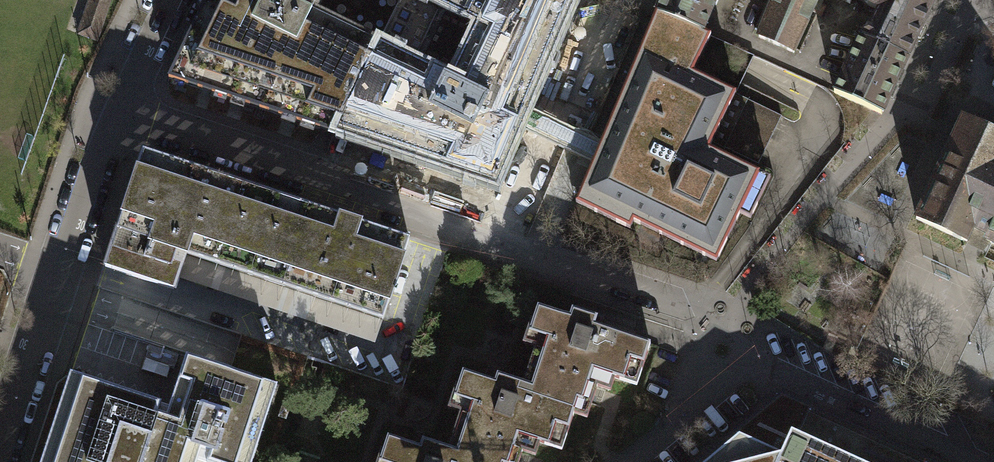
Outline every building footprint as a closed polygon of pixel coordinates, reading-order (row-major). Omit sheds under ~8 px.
[(78,34),(97,40),(111,0),(90,0),(78,34)] [(347,109),(400,0),(206,0),(168,78),(335,134),(347,109)] [(347,109),(450,159),(453,152),(500,175),(522,122),(525,116),(527,111),(574,0),(400,0),(347,109)] [(660,3),(656,12),(703,32),(707,25),(717,0),(661,0),(660,3)] [(758,37),(794,53),(818,0),(773,0),(758,37)] [(934,3),(933,0),(871,0),(868,5),(868,6),(878,10),(871,25),(868,24),(863,36),(862,37),(908,58),(934,3)] [(693,72),(711,36),(703,32),(656,12),(600,145),(595,155),(595,157),(575,203),(630,229),(633,222),(716,262),(740,213),(750,218),(770,177),(709,148),(712,141),(735,94),(736,93),(693,72)] [(862,37),(863,36),(861,35),(838,83),(834,93),(882,115),(886,106),(894,88),(908,58),(862,37)] [(735,94),(712,141),(758,164),(782,116),(735,94)] [(600,145),(527,111),(522,122),(595,157),(600,145)] [(963,118),(916,219),(967,243),(974,229),(987,236),(985,240),(993,244),(993,132),(963,118)] [(409,240),(143,152),(121,219),(105,267),(173,290),(177,278),(185,254),(382,319),(409,240)] [(374,343),(382,319),(185,254),(177,278),(374,343)] [(518,391),(575,410),(578,400),(591,405),(601,374),(636,386),(650,344),(538,306),(529,333),(539,336),(523,383),(521,382),(518,391)] [(70,372),(41,461),(197,461),(201,450),(209,453),(206,461),(252,461),(277,386),(186,355),(166,416),(158,413),(161,402),(70,372)] [(521,382),(497,375),(495,382),(463,372),(454,397),(464,401),(448,448),(446,447),(443,456),(462,461),(519,461),(527,439),(561,450),(575,410),(518,391),(521,382)] [(803,409),(782,400),(707,461),(778,461),(803,409)] [(803,409),(778,461),(919,461),(803,409)] [(443,456),(446,447),(422,439),(420,447),(388,436),(379,461),(462,461),(443,456)]
